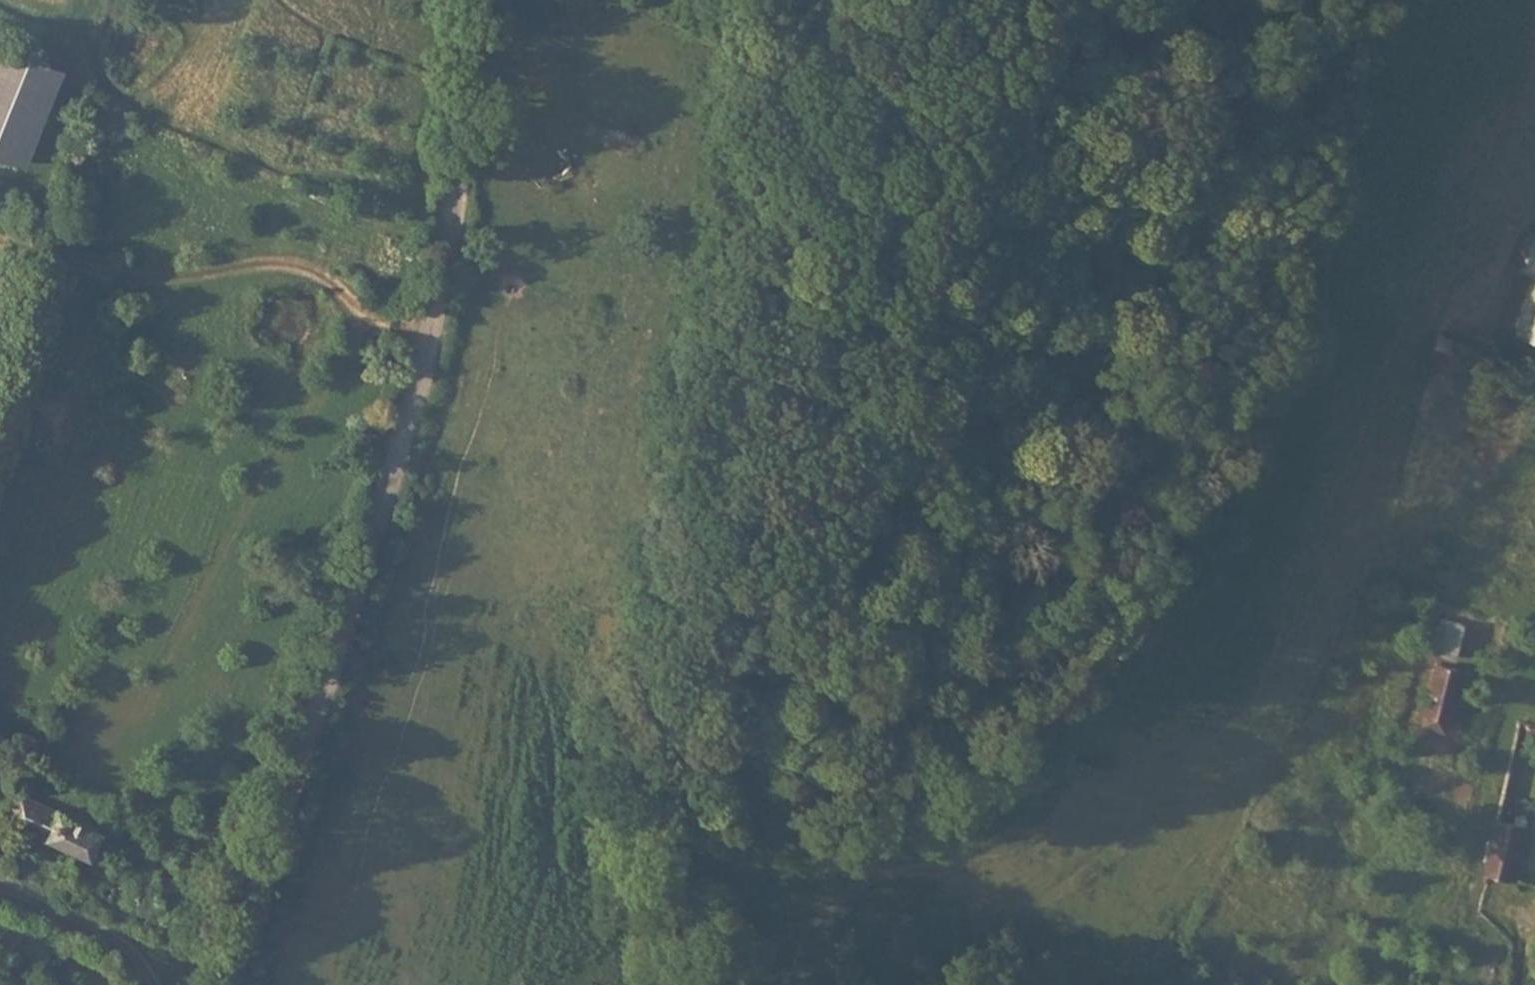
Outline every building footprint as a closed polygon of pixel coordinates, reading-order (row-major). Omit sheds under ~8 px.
[(15,53),(54,66),(59,50),(21,37),(15,53)] [(15,53),(0,47),(0,96),(15,53)] [(54,66),(15,53),(0,96),(0,120),(30,131),(54,66)] [(30,131),(0,120),(0,156),(19,163),(30,131)] [(1433,652),(1455,656),(1462,624),(1439,620),(1433,652)] [(1429,697),(1450,701),(1457,670),(1435,666),(1429,697)] [(1450,701),(1429,697),(1423,725),(1444,729),(1450,701)] [(17,796),(6,822),(90,859),(101,833),(17,796)] [(1528,830),(1497,821),(1483,872),(1514,880),(1528,830)]
